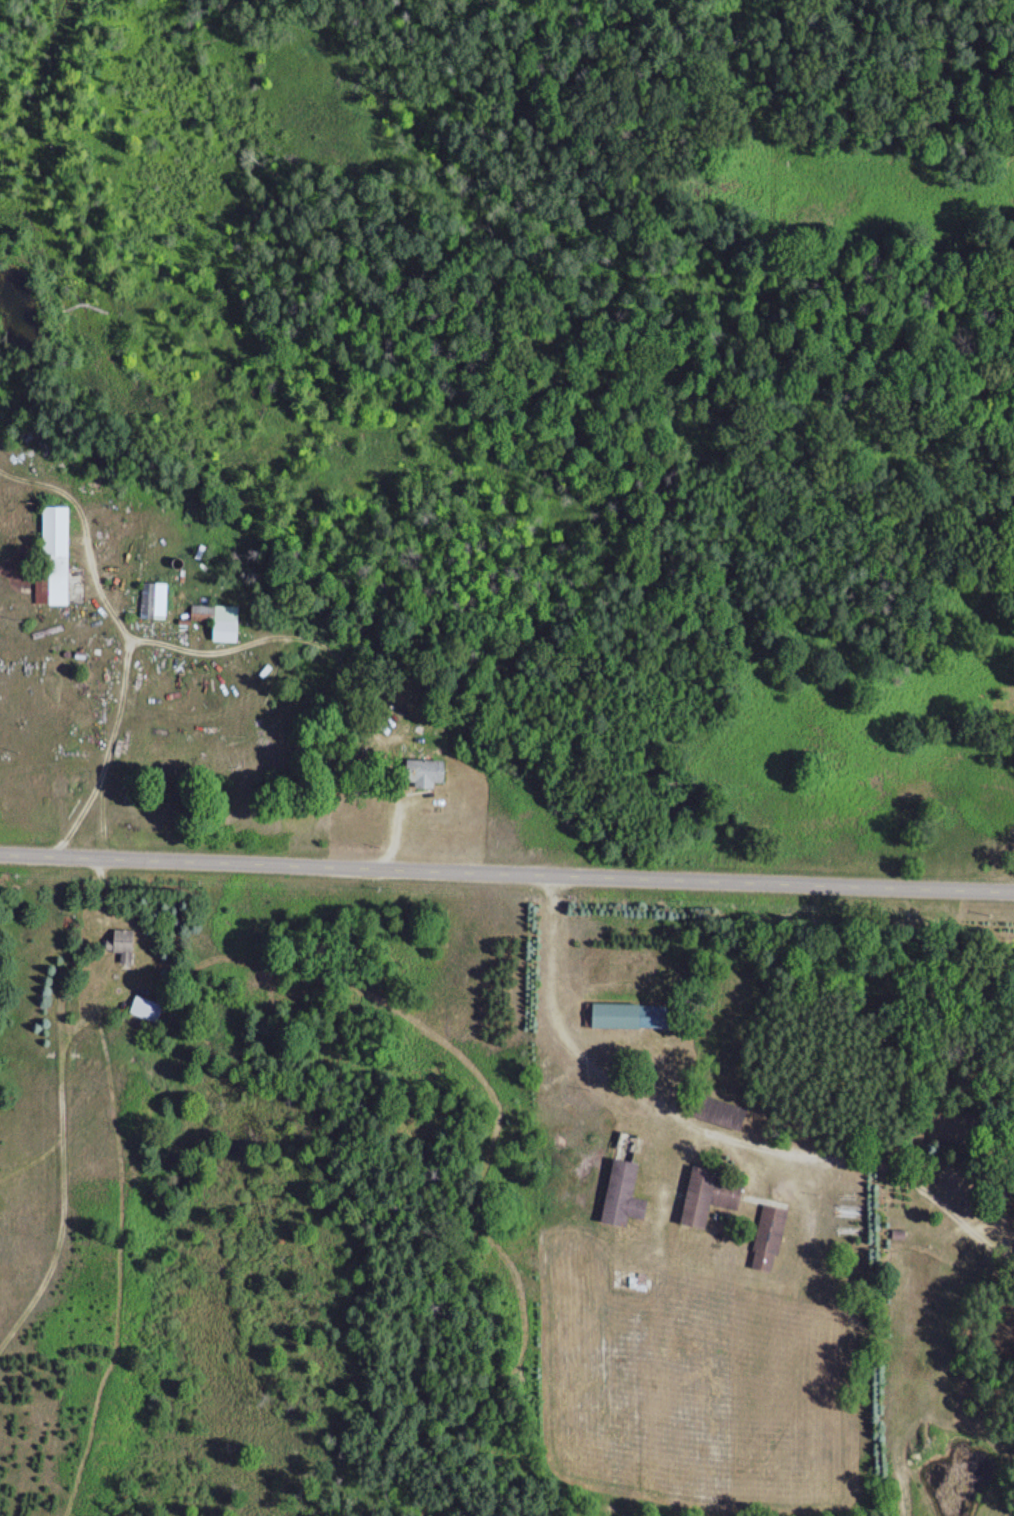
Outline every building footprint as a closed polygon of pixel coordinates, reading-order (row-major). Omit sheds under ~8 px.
[(69,506),(40,505),(40,605),(68,605),(69,506)] [(165,618),(165,582),(140,582),(140,618),(165,618)] [(235,606),(189,605),(188,621),(209,621),(209,641),(234,642),(235,606)] [(444,760),(402,760),(402,783),(413,783),(413,789),(431,789),(431,783),(444,783),(444,760)] [(134,930),(106,929),(106,952),(119,952),(119,964),(133,964),(134,930)] [(127,1010),(156,1024),(165,1007),(136,993),(127,1010)] [(666,1028),(666,1004),(588,1004),(588,1028),(666,1028)] [(609,1159),(597,1223),(623,1228),(625,1218),(639,1220),(643,1201),(629,1198),(635,1165),(609,1159)] [(688,1167),(677,1225),(703,1230),(708,1204),(737,1210),(743,1178),(688,1167)] [(772,1273),(786,1209),(761,1204),(748,1268),(772,1273)]
